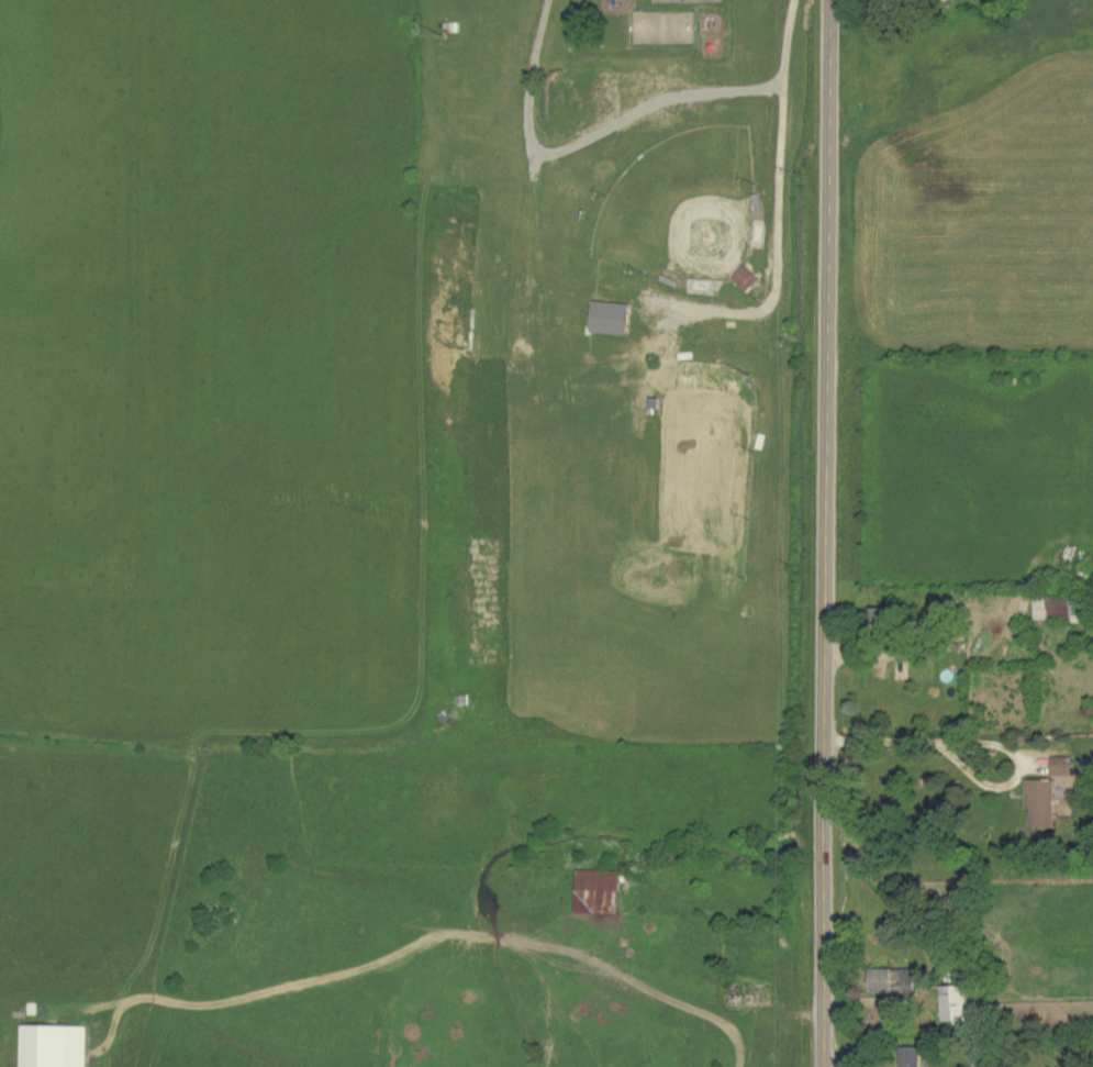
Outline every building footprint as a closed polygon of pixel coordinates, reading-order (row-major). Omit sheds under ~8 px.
[(735,280),(749,295),(762,282),(749,267),(735,280)] [(631,336),(632,305),(595,304),(594,335),(631,336)] [(1039,621),(1075,622),(1075,599),(1039,598),(1039,621)] [(1074,759),(1055,759),(1054,778),(1073,778),(1074,759)] [(1029,812),(1035,813),(1034,829),(1057,829),(1058,783),(1029,782),(1029,812)] [(622,873),(581,871),(579,914),(621,915),(622,873)] [(896,970),(873,971),(873,998),(897,997),(896,970)] [(945,1023),(972,1022),(971,987),(944,987),(945,1023)] [(91,1027),(27,1026),(26,1066),(90,1066),(91,1027)] [(924,1048),(903,1048),(903,1066),(923,1066),(924,1048)]
